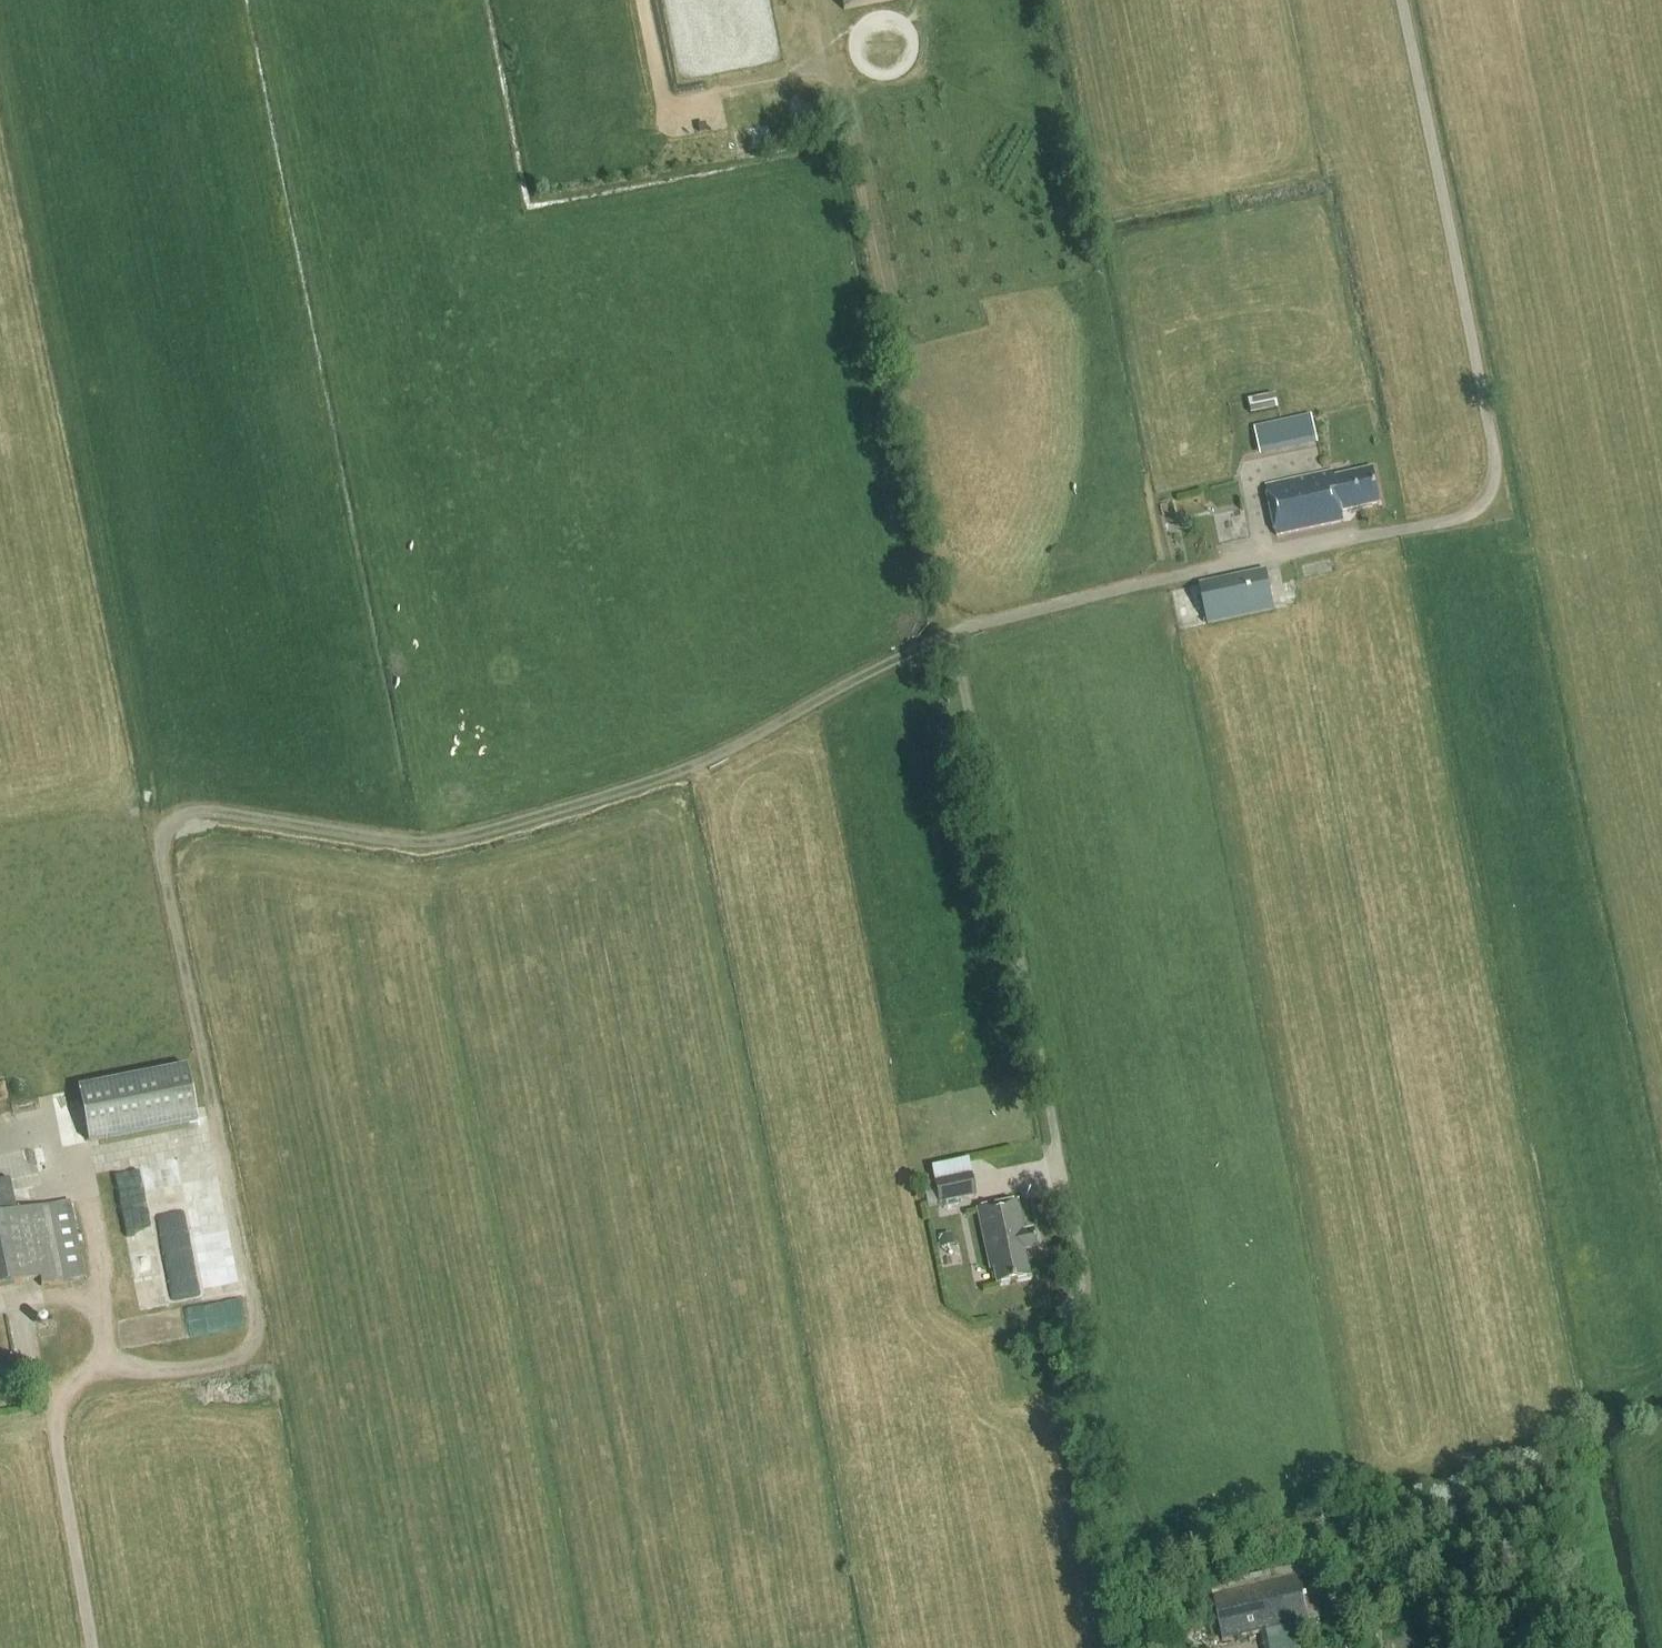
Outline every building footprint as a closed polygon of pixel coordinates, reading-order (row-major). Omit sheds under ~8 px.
[(843,10),(894,0),(841,0),(843,10)] [(1249,401),(1252,415),(1278,409),(1275,395),(1249,401)] [(1318,444),(1311,415),(1254,428),(1261,457),(1318,444)] [(1278,535),(1336,522),(1345,520),(1342,511),(1380,502),(1373,469),(1335,477),(1333,472),(1267,486),(1278,535)] [(1266,570),(1199,584),(1208,624),(1275,610),(1266,570)] [(186,1066),(78,1088),(89,1143),(198,1121),(186,1066)] [(927,1206),(976,1196),(968,1161),(931,1168),(934,1181),(923,1184),(927,1206)] [(9,1179),(0,1181),(0,1288),(41,1279),(42,1287),(85,1278),(69,1201),(16,1212),(9,1179)] [(1024,1250),(1036,1247),(1032,1230),(1025,1232),(1018,1202),(978,1210),(991,1269),(994,1268),(997,1284),(1030,1277),(1024,1250)] [(1298,1565),(1211,1584),(1224,1643),(1262,1634),(1265,1647),(1302,1647),(1297,1627),(1309,1624),(1307,1619),(1321,1616),(1312,1575),(1300,1578),(1298,1565)]
